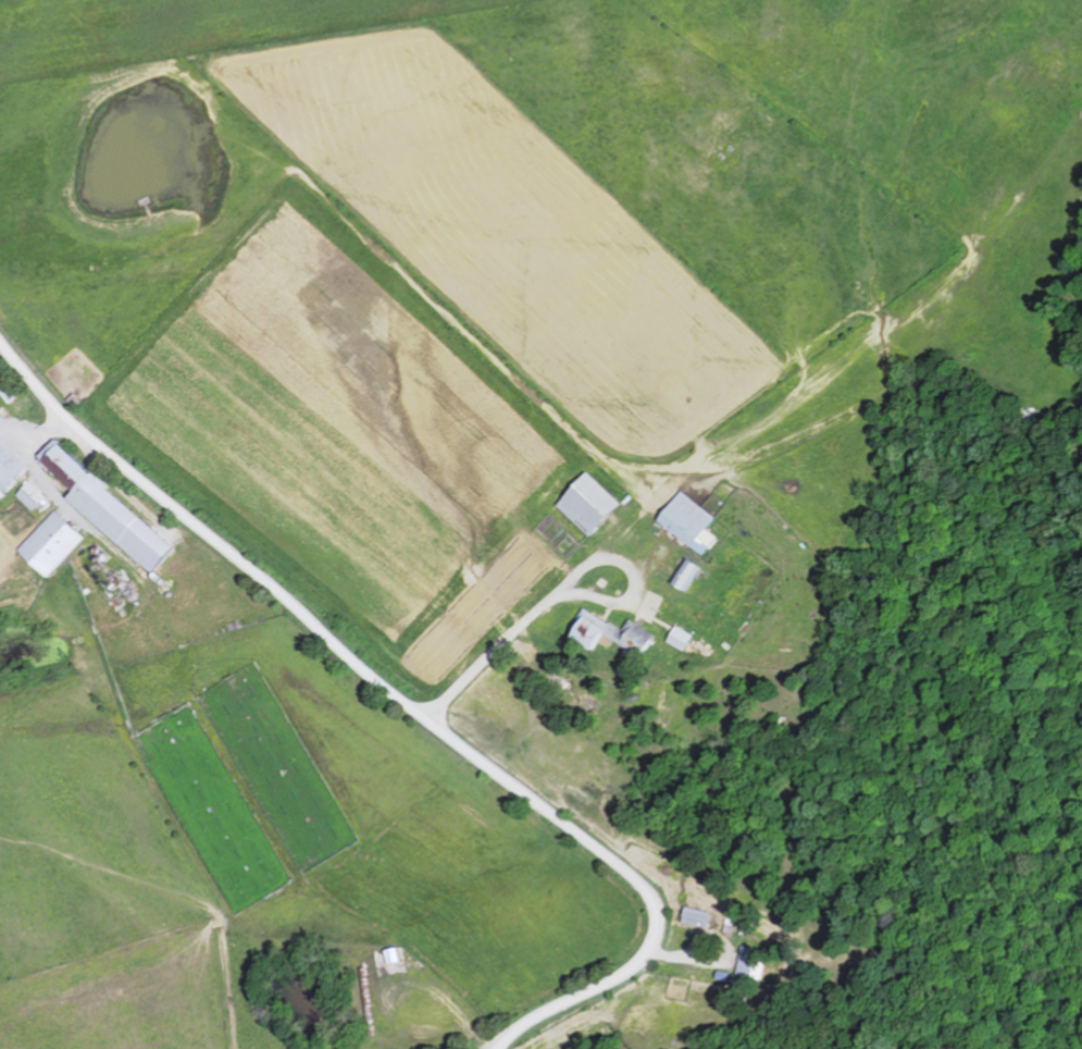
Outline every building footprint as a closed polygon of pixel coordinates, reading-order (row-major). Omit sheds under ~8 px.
[(0,439),(0,494),(4,498),(32,463),(0,439)] [(72,498),(159,572),(182,545),(58,440),(41,461),(52,470),(54,467),(80,489),(72,498)] [(596,537),(628,503),(595,471),(563,505),(596,537)] [(20,494),(36,511),(51,498),(35,480),(20,494)] [(722,537),(711,528),(719,518),(686,491),(663,520),(707,555),(722,537)] [(21,550),(51,577),(88,537),(58,510),(21,550)] [(692,591),(706,566),(691,557),(676,582),(692,591)] [(602,650),(610,636),(648,657),(660,634),(634,620),(629,631),(593,612),(580,638),(602,650)] [(672,641),(690,651),(698,636),(680,626),(672,641)] [(689,924),(714,927),(717,911),(691,908),(689,924)] [(767,979),(772,950),(748,946),(743,975),(767,979)]
